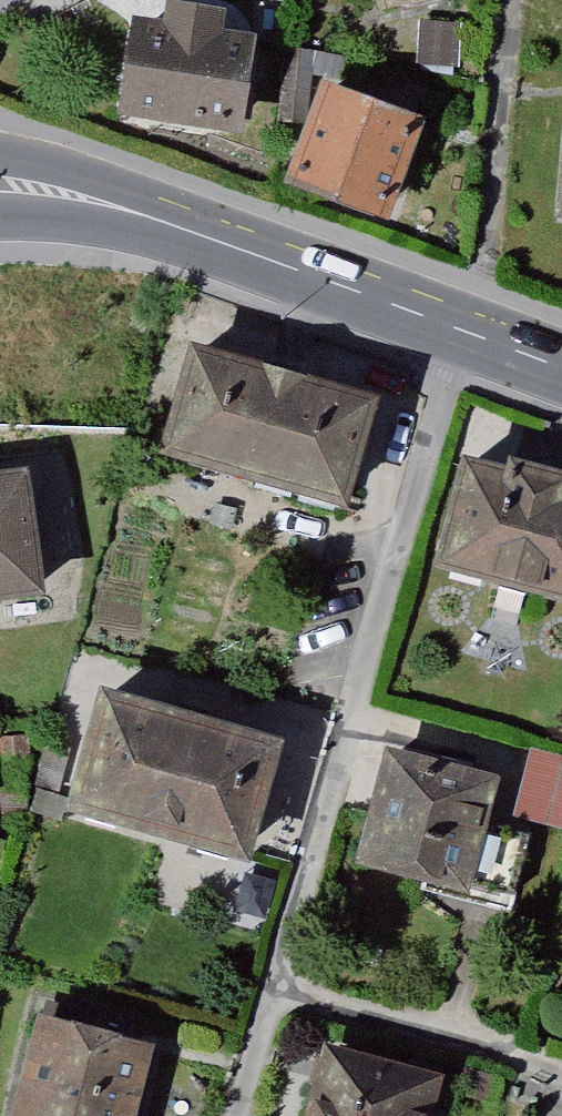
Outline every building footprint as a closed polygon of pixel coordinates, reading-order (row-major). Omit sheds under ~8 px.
[(384,26),(483,5),(481,0),(378,0),(384,26)] [(145,34),(132,131),(259,149),(273,53),(236,48),(240,14),(177,5),(173,37),(145,34)] [(333,96),(300,197),(400,229),(432,128),(333,96)] [(387,391),(200,339),(168,454),(355,506),(387,391)] [(439,547),(561,588),(561,469),(475,440),(439,547)] [(0,484),(0,620),(46,616),(34,481),(0,484)] [(293,746),(104,700),(76,814),(265,861),(293,746)] [(65,702),(53,748),(73,754),(86,707),(65,702)] [(0,743),(0,765),(28,763),(28,741),(0,743)] [(512,777),(396,747),(366,864),(419,877),(415,891),(524,919),(538,867),(492,855),(512,777)] [(529,752),(513,823),(561,834),(561,759),(529,752)] [(18,1115),(139,1115),(158,1044),(45,1014),(18,1115)] [(442,1088),(319,1053),(301,1115),(434,1115),(442,1088)]
